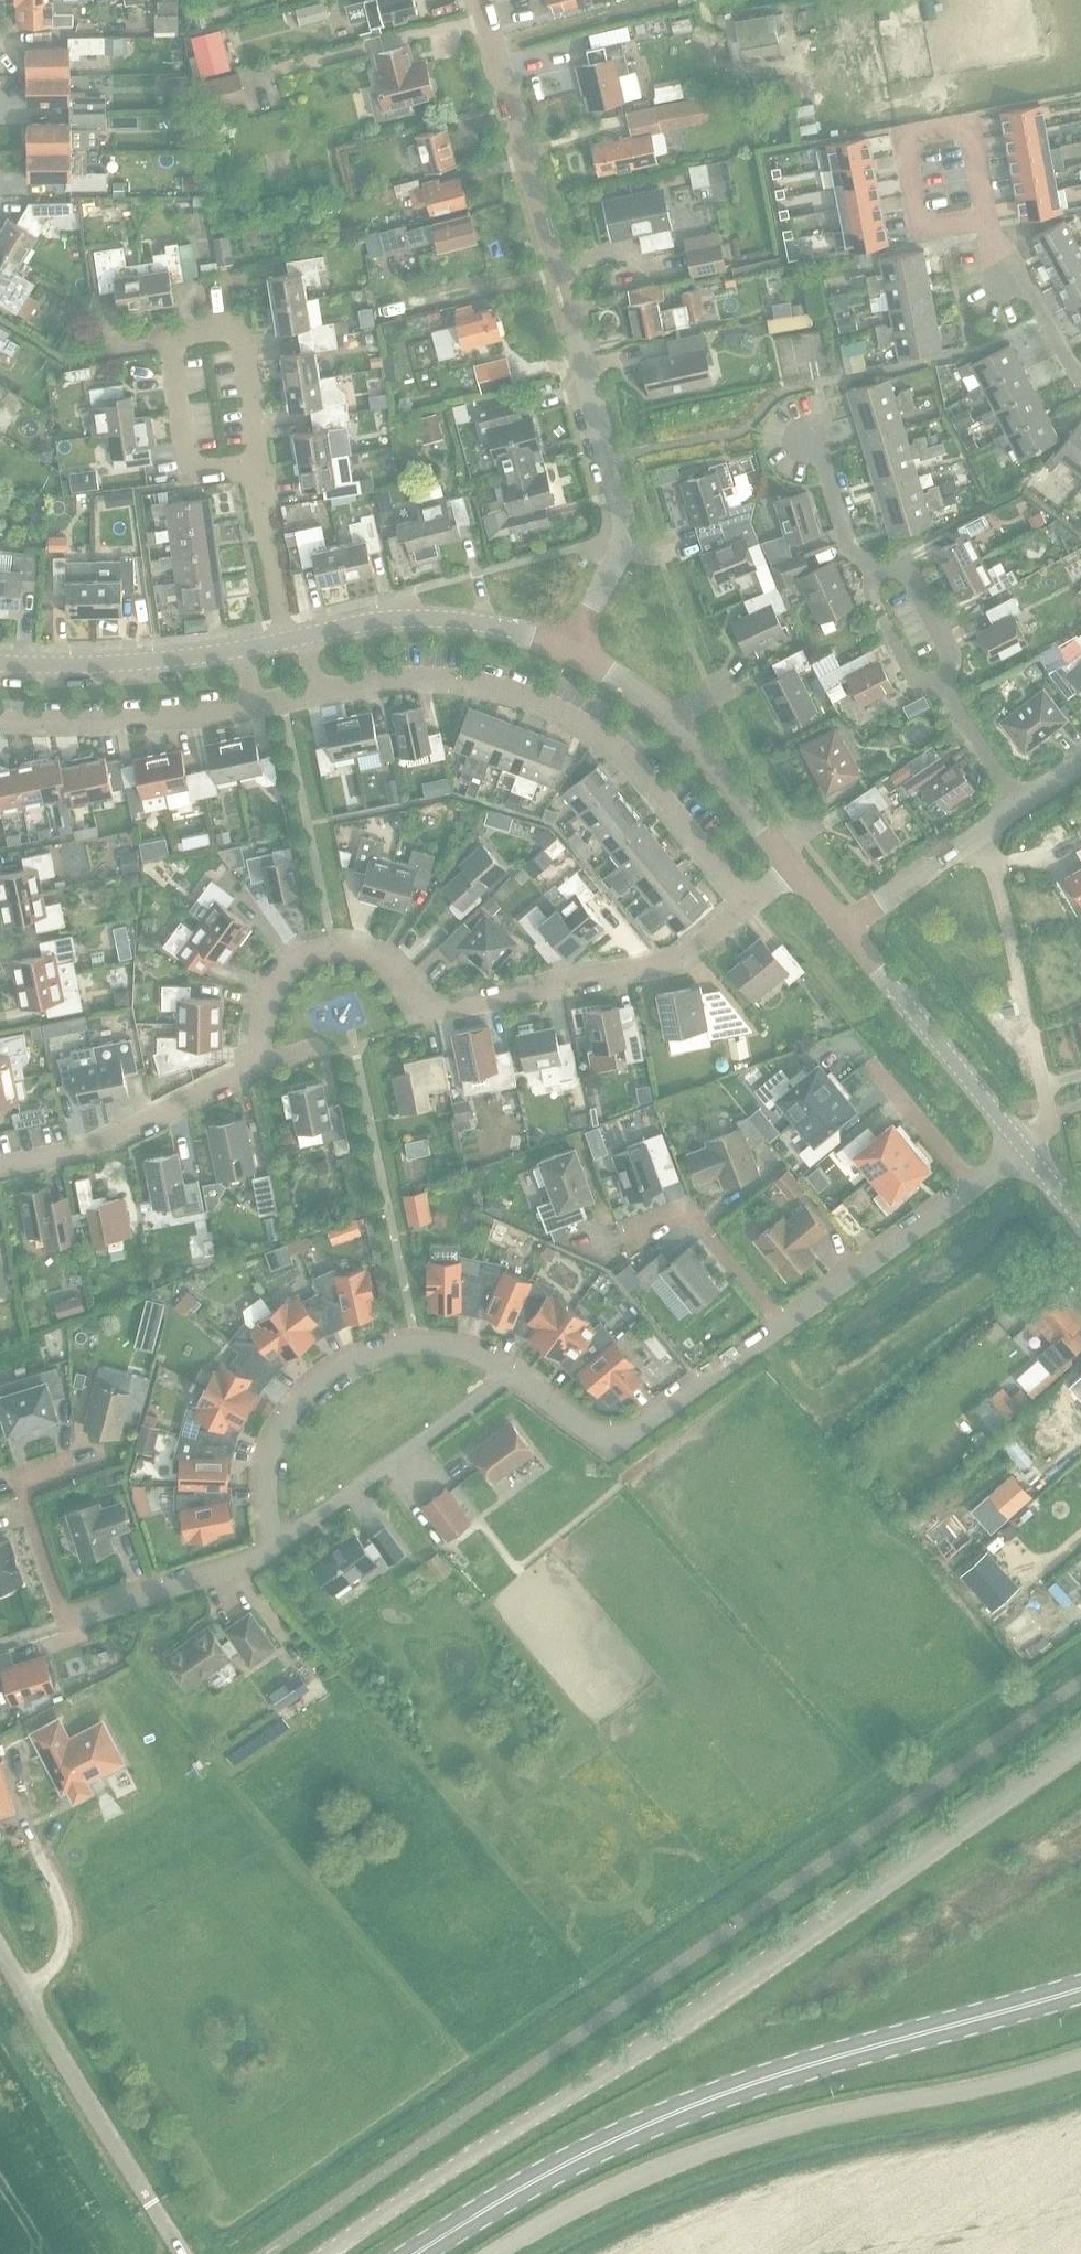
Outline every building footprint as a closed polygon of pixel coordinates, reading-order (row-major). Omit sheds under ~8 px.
[(178,13),(178,0),(158,0),(157,13),(156,13),(155,34),(178,34),(178,13)] [(301,25),(329,17),(324,0),(319,0),(296,6),(301,25)] [(365,0),(371,26),(417,15),(414,0),(365,0)] [(552,10),(577,3),(578,7),(593,4),(592,0),(550,0),(552,10)] [(18,4),(18,5),(18,26),(62,25),(62,24),(75,24),(74,1),(54,2),(54,3),(18,4)] [(784,13),(773,15),(773,12),(735,19),(741,49),(778,42),(777,34),(787,32),(784,13)] [(187,36),(198,76),(206,74),(199,51),(215,47),(210,30),(187,36)] [(28,75),(71,75),(70,54),(106,54),(106,36),(70,37),(70,45),(27,46),(28,75)] [(588,108),(624,100),(618,74),(629,72),(621,40),(585,49),(589,63),(576,66),(580,83),(582,83),(588,108)] [(425,59),(412,63),(408,45),(376,53),(381,71),(376,72),(385,108),(387,115),(408,109),(407,103),(435,95),(434,91),(436,86),(434,80),(430,77),(425,59)] [(198,81),(206,110),(246,100),(239,71),(198,81)] [(71,112),(107,111),(106,96),(85,96),(85,91),(71,92),(71,75),(28,75),(28,103),(71,103),(71,112)] [(594,142),(600,172),(640,164),(639,160),(656,156),(651,132),(661,130),(659,122),(690,116),(686,98),(626,110),(631,135),(594,142)] [(1001,112),(1005,133),(1045,126),(1041,105),(1001,112)] [(29,151),(87,150),(87,146),(100,146),(99,129),(107,129),(107,111),(71,112),(71,122),(28,123),(29,151)] [(1009,154),(1049,147),(1045,126),(1005,133),(1009,154)] [(427,172),(458,164),(448,127),(418,135),(420,144),(408,147),(412,164),(424,160),(427,172)] [(189,131),(191,149),(200,148),(197,129),(189,131)] [(821,168),(832,166),(871,158),(867,137),(828,144),(828,145),(817,147),(821,168)] [(1009,154),(1013,175),(1053,167),(1064,165),(1060,145),(1049,147),(1009,154)] [(87,150),(29,151),(29,179),(72,178),(72,189),(108,188),(107,172),(87,172),(87,150)] [(835,186),(875,179),(871,158),(832,166),(835,186)] [(689,167),(692,187),(709,184),(706,164),(689,167)] [(781,175),(779,167),(771,168),(773,177),(781,175)] [(1013,175),(1017,195),(1057,188),(1053,167),(1013,175)] [(461,177),(443,182),(442,176),(424,181),(425,185),(421,186),(419,179),(396,185),(399,197),(412,194),(416,206),(430,203),(432,214),(468,205),(461,177)] [(835,186),(839,207),(879,200),(875,179),(835,186)] [(776,198),(785,196),(783,187),(775,189),(776,198)] [(1057,188),(1017,195),(1021,217),(1061,209),(1057,188)] [(665,190),(606,202),(615,245),(641,239),(644,255),(678,248),(665,190)] [(22,260),(50,214),(72,213),(71,201),(28,202),(28,215),(21,226),(7,217),(0,228),(0,246),(22,260)] [(835,228),(880,219),(877,204),(830,213),(835,228)] [(789,217),(787,208),(779,209),(780,218),(789,217)] [(439,250),(477,241),(470,214),(407,230),(406,226),(380,232),(365,236),(370,257),(437,240),(439,250)] [(1044,261),(1076,243),(1063,219),(1031,237),(1044,261)] [(832,230),(836,250),(847,248),(847,249),(887,242),(882,220),(843,228),(832,230)] [(793,237),(791,228),(782,230),(784,239),(793,237)] [(215,238),(220,265),(233,263),(229,236),(215,238)] [(140,263),(146,306),(174,302),(170,277),(182,275),(177,242),(165,244),(166,252),(152,254),(154,261),(140,263)] [(1080,270),(1080,251),(1076,243),(1044,261),(1056,284),(1080,270)] [(22,260),(0,246),(0,303),(16,313),(35,283),(15,271),(22,260)] [(146,306),(140,263),(126,265),(123,246),(93,250),(99,287),(115,285),(119,310),(146,306)] [(868,286),(928,275),(923,249),(880,258),(883,276),(878,277),(876,274),(866,276),(868,286)] [(797,258),(795,250),(786,251),(788,260),(797,258)] [(718,251),(688,257),(693,283),(723,277),(718,251)] [(273,304),(308,298),(306,284),(320,282),(318,269),(326,268),(324,255),(291,260),(293,273),(269,276),(273,304)] [(1080,300),(1080,270),(1056,284),(1069,307),(1080,300)] [(889,308),(933,299),(928,275),(868,286),(870,297),(880,295),(880,291),(886,290),(889,308)] [(676,306),(659,309),(658,303),(666,302),(663,286),(631,292),(634,303),(629,304),(629,305),(623,306),(627,325),(633,324),(635,337),(679,328),(677,319),(678,319),(676,306)] [(682,293),(684,304),(687,318),(702,315),(697,290),(682,293)] [(304,339),(336,334),(334,322),(313,325),(308,298),(273,304),(277,331),(302,327),(304,339)] [(877,335),(938,324),(933,299),(889,308),(893,325),(887,326),(885,323),(875,325),(877,335)] [(1069,307),(1080,329),(1080,300),(1069,307)] [(494,307),(475,312),(473,303),(455,307),(459,325),(434,331),(441,358),(456,354),(452,340),(463,338),(465,346),(502,337),(494,307)] [(422,314),(425,329),(450,323),(446,309),(422,314)] [(767,319),(770,331),(813,323),(811,311),(767,319)] [(938,324),(877,335),(879,346),(889,344),(890,341),(895,340),(899,358),(942,350),(938,324)] [(643,360),(650,394),(711,381),(701,333),(676,339),(679,352),(643,360)] [(286,383),(321,377),(317,350),(338,347),(336,334),(304,339),(306,351),(281,355),(286,383)] [(0,348),(12,355),(19,343),(6,336),(4,340),(0,338),(0,348)] [(840,343),(843,356),(868,350),(865,338),(840,343)] [(983,387),(1022,368),(1010,343),(972,362),(971,360),(957,367),(961,376),(974,370),(982,384),(983,387)] [(475,365),(481,390),(513,382),(507,357),(475,365)] [(91,377),(89,366),(63,370),(65,380),(91,377)] [(995,411),(1034,391),(1022,368),(983,387),(982,384),(969,391),(973,400),(986,393),(994,408),(995,411)] [(316,418),(348,413),(346,401),(345,391),(337,385),(336,374),(321,377),(286,383),(290,410),(314,406),(316,418)] [(853,415),(912,398),(909,387),(899,390),(899,394),(894,395),(889,378),(846,390),(853,415)] [(134,418),(136,417),(132,394),(125,395),(124,383),(90,388),(93,405),(91,405),(95,435),(109,433),(110,433),(109,427),(135,423),(134,418)] [(1007,434),(1046,414),(1034,391),(995,411),(994,408),(981,414),(985,423),(998,417),(1005,431),(1007,434)] [(860,439),(903,427),(898,409),(903,407),(905,411),(915,408),(912,398),(853,415),(860,439)] [(502,470),(535,461),(532,451),(539,449),(531,417),(523,419),(518,402),(478,412),(483,431),(489,429),(497,460),(499,459),(502,470)] [(298,462),(333,456),(329,429),(350,426),(348,413),(316,418),(318,430),(294,434),(298,462)] [(1007,434),(1005,431),(993,438),(997,447),(1010,440),(1019,459),(1058,439),(1046,414),(1007,434)] [(110,433),(109,433),(112,456),(113,456),(115,468),(152,463),(149,446),(153,445),(149,415),(136,417),(134,418),(135,423),(109,427),(110,433)] [(1080,473),(1080,420),(1055,452),(1053,451),(1044,463),(1051,469),(1060,458),(1080,474),(1080,473)] [(867,463),(927,446),(923,435),(913,438),(914,442),(908,443),(903,427),(860,439),(867,463)] [(874,487),(917,475),(912,457),(918,456),(919,459),(930,456),(927,446),(867,463),(874,487)] [(331,497),(356,493),(361,492),(359,480),(338,483),(333,456),(298,462),(302,489),(327,485),(329,497),(331,497)] [(722,529),(750,520),(755,500),(726,509),(720,487),(733,483),(726,459),(708,465),(711,472),(681,481),(694,523),(717,516),(722,529)] [(535,461),(502,470),(505,480),(502,481),(509,507),(483,514),(489,537),(549,522),(544,504),(553,502),(545,470),(537,472),(535,461)] [(881,511),(941,494),(938,484),(928,487),(928,490),(922,492),(917,475),(874,487),(881,511)] [(775,537),(779,553),(790,550),(788,542),(819,532),(806,491),(774,500),(785,534),(775,537)] [(356,493),(331,497),(332,505),(347,502),(347,500),(357,499),(356,493)] [(941,494),(881,511),(889,536),(932,524),(926,506),(932,504),(934,507),(944,504),(941,494)] [(438,541),(438,542),(461,536),(458,526),(470,523),(463,495),(446,499),(445,497),(417,504),(420,518),(421,518),(426,517),(432,542),(438,541)] [(169,530),(213,524),(209,497),(179,501),(179,499),(151,503),(153,515),(167,513),(169,527),(169,530)] [(339,544),(347,578),(373,572),(368,548),(380,545),(373,513),(361,516),(362,519),(349,522),(353,541),(339,544)] [(947,574),(980,557),(969,536),(989,526),(983,514),(957,527),(962,537),(935,551),(947,574)] [(442,556),(438,542),(438,541),(432,542),(426,517),(421,518),(420,518),(398,523),(400,534),(388,537),(395,564),(412,559),(413,563),(442,556)] [(750,520),(722,529),(728,543),(704,553),(715,582),(756,566),(748,546),(759,542),(750,520)] [(173,557),(217,551),(213,524),(169,530),(169,527),(155,529),(157,541),(171,539),(173,555),(173,557)] [(347,578),(339,544),(327,547),(322,524),(294,531),(301,562),(314,559),(319,584),(347,578)] [(177,583),(221,577),(217,551),(173,557),(173,555),(159,556),(161,568),(175,567),(177,581),(177,583)] [(18,615),(20,586),(34,587),(37,554),(13,552),(12,569),(0,568),(0,614),(18,615)] [(772,565),(779,586),(794,581),(791,574),(808,568),(803,554),(772,565)] [(93,561),(94,614),(122,613),(121,588),(134,588),(133,555),(120,555),(121,564),(94,565),(94,561),(93,561)] [(94,614),(93,561),(66,561),(66,556),(53,557),(54,590),(67,589),(67,615),(94,614)] [(980,557),(947,574),(959,598),(987,584),(992,594),(1017,581),(1011,569),(997,576),(992,566),(986,568),(980,557)] [(799,577),(819,621),(852,605),(831,562),(799,577)] [(177,583),(177,581),(154,584),(156,602),(168,600),(168,595),(178,593),(181,611),(225,604),(221,577),(177,583)] [(732,622),(746,652),(776,638),(773,632),(781,627),(775,614),(786,609),(776,586),(744,600),(750,614),(732,622)] [(977,632),(991,661),(1027,643),(1012,614),(1020,610),(1012,596),(985,610),(992,624),(977,632)] [(1038,654),(1046,672),(1067,662),(1058,644),(1038,654)] [(762,685),(784,727),(817,710),(797,671),(811,663),(803,647),(772,663),(779,676),(762,685)] [(878,660),(870,665),(864,653),(819,676),(825,688),(847,677),(861,704),(892,688),(878,660)] [(1080,688),(1080,663),(1069,674),(1080,688)] [(1001,721),(1024,751),(1065,719),(1042,690),(1001,721)] [(440,731),(427,734),(421,706),(393,712),(402,755),(429,750),(431,760),(445,757),(440,731)] [(472,775),(494,716),(468,707),(453,748),(468,753),(461,771),(472,775)] [(347,716),(355,754),(378,749),(381,761),(394,758),(389,732),(376,735),(371,711),(347,716)] [(332,759),(355,754),(347,716),(323,721),(328,745),(316,747),(321,773),(335,771),(332,759)] [(503,766),(518,725),(494,716),(472,775),(482,779),(489,761),(503,766)] [(521,793),(543,735),(518,725),(503,766),(517,772),(511,789),(521,793)] [(803,747),(827,792),(859,774),(835,730),(803,747)] [(230,739),(238,777),(255,773),(256,779),(264,783),(278,781),(272,755),(259,757),(254,734),(230,739)] [(543,735),(521,793),(532,797),(538,780),(553,785),(569,744),(543,735)] [(215,781),(238,777),(230,739),(207,744),(211,767),(199,770),(204,796),(218,793),(215,781)] [(956,763),(948,768),(935,747),(898,772),(912,794),(927,783),(944,808),(973,788),(956,763)] [(204,796),(199,770),(186,773),(181,749),(157,754),(165,792),(188,787),(190,799),(204,796)] [(142,797),(165,792),(157,754),(133,759),(134,763),(121,766),(125,786),(131,811),(144,808),(142,797)] [(61,766),(61,765),(59,757),(50,759),(49,758),(45,755),(36,757),(44,799),(58,797),(59,805),(68,803),(66,795),(67,795),(61,766)] [(125,786),(121,766),(119,758),(106,761),(105,756),(95,758),(91,755),(82,757),(90,799),(113,794),(112,789),(125,786)] [(22,804),(44,799),(36,757),(27,759),(24,764),(15,766),(22,804)] [(68,803),(90,799),(82,757),(73,759),(70,763),(70,764),(61,765),(61,766),(67,795),(66,795),(68,803)] [(15,766),(5,768),(1,765),(0,765),(0,806),(1,809),(22,804),(15,766)] [(579,813),(613,785),(596,765),(562,792),(579,813)] [(847,822),(871,858),(898,839),(879,810),(888,804),(875,784),(853,799),(861,812),(847,822)] [(595,832),(629,805),(613,785),(579,813),(595,832)] [(611,852),(645,824),(629,805),(595,832),(611,852)] [(542,817),(555,821),(558,811),(545,808),(542,817)] [(50,826),(52,836),(67,833),(65,823),(50,826)] [(612,884),(661,844),(645,824),(611,852),(610,853),(619,864),(605,875),(612,884)] [(82,828),(84,838),(98,836),(96,825),(82,828)] [(39,838),(52,836),(50,826),(37,828),(39,838)] [(576,848),(584,841),(575,831),(568,837),(576,848)] [(6,835),(8,845),(22,842),(20,832),(6,835)] [(382,903),(393,862),(392,862),(390,858),(380,855),(384,841),(362,835),(354,862),(367,866),(358,896),(382,903)] [(584,841),(576,848),(585,857),(592,851),(584,841)] [(449,905),(460,917),(481,898),(477,894),(505,869),(481,844),(460,863),(464,868),(444,887),(455,899),(449,905)] [(642,892),(677,863),(661,844),(612,884),(619,893),(634,881),(642,892)] [(393,862),(382,903),(405,909),(414,879),(427,883),(435,855),(412,849),(408,863),(398,860),(394,862),(393,862)] [(523,866),(533,877),(552,860),(543,849),(523,866)] [(41,891),(38,878),(55,874),(50,851),(22,857),(25,870),(0,875),(0,899),(41,891)] [(292,859),(275,862),(273,852),(247,858),(251,875),(264,872),(269,899),(300,893),(292,859)] [(641,925),(693,883),(677,863),(642,892),(651,903),(634,917),(641,925)] [(1067,875),(1080,899),(1080,867),(1067,875)] [(558,908),(585,940),(603,925),(584,901),(594,893),(576,871),(557,886),(568,899),(558,908)] [(202,919),(236,944),(251,925),(226,907),(234,896),(211,879),(197,898),(210,908),(202,919)] [(693,883),(641,925),(648,934),(666,920),(673,929),(662,938),(668,945),(685,931),(681,926),(709,903),(693,883)] [(0,899),(0,901),(5,923),(34,917),(37,930),(65,924),(60,901),(44,904),(41,891),(0,899)] [(585,940),(558,908),(547,916),(537,903),(518,919),(537,941),(547,932),(566,955),(585,940)] [(489,971),(515,941),(485,915),(472,930),(463,921),(437,945),(451,960),(463,949),(489,971)] [(222,963),(236,944),(202,919),(194,930),(181,920),(163,944),(186,962),(190,957),(200,964),(208,953),(222,963)] [(17,984),(75,972),(72,960),(77,959),(72,934),(39,941),(42,954),(12,960),(17,984)] [(782,942),(771,951),(760,937),(748,948),(751,952),(729,970),(753,999),(783,975),(789,982),(804,969),(782,942)] [(75,972),(17,984),(22,1007),(51,1001),(54,1014),(82,1008),(75,972)] [(178,1022),(220,1022),(221,998),(190,998),(190,985),(162,984),(162,1008),(178,1008),(178,1022)] [(719,989),(692,994),(690,987),(657,993),(665,1035),(707,1027),(709,1037),(752,1029),(719,989)] [(635,1018),(620,1021),(617,1006),(587,1012),(594,1051),(624,1045),(627,1060),(643,1057),(635,1018)] [(220,1047),(220,1022),(178,1022),(178,1035),(157,1035),(157,1051),(153,1052),(160,1074),(210,1059),(210,1046),(220,1047)] [(553,1027),(536,1030),(534,1022),(517,1025),(525,1069),(541,1066),(544,1084),(578,1077),(572,1048),(558,1051),(553,1027)] [(509,1049),(494,1052),(489,1026),(452,1034),(461,1077),(491,1071),(495,1088),(516,1083),(509,1049)] [(14,1078),(23,1076),(22,1070),(30,1063),(27,1051),(23,1032),(0,1037),(0,1081),(14,1078)] [(97,1062),(104,1100),(128,1095),(124,1071),(137,1069),(131,1043),(117,1046),(119,1057),(97,1062)] [(104,1100),(97,1062),(93,1045),(71,1050),(72,1055),(58,1058),(63,1084),(76,1081),(80,1105),(104,1100)] [(393,1075),(400,1113),(431,1107),(428,1091),(449,1087),(442,1053),(404,1061),(406,1073),(393,1075)] [(796,1119),(840,1083),(839,1081),(831,1071),(827,1074),(818,1063),(806,1073),(803,1068),(789,1079),(781,1069),(757,1089),(769,1104),(778,1097),(796,1119)] [(0,1081),(0,1106),(19,1102),(14,1078),(0,1081)] [(340,1103),(327,1106),(322,1083),(306,1086),(306,1088),(282,1093),(286,1116),(294,1114),(297,1130),(314,1127),(314,1129),(321,1127),(323,1140),(346,1135),(340,1103)] [(840,1083),(796,1119),(814,1141),(800,1151),(809,1162),(838,1139),(830,1128),(855,1107),(846,1096),(849,1094),(841,1084),(840,1083)] [(13,1112),(16,1127),(46,1121),(43,1106),(13,1112)] [(717,1175),(722,1188),(761,1172),(751,1149),(765,1137),(748,1116),(736,1120),(739,1126),(704,1140),(706,1144),(686,1152),(699,1183),(717,1175)] [(208,1126),(218,1177),(254,1169),(243,1118),(208,1126)] [(873,1175),(914,1142),(899,1124),(895,1127),(891,1123),(865,1145),(856,1135),(836,1152),(845,1163),(856,1155),(873,1175)] [(627,1192),(629,1198),(662,1186),(652,1159),(668,1153),(661,1133),(628,1145),(629,1148),(613,1154),(622,1178),(618,1179),(624,1193),(627,1192)] [(914,1142),(873,1175),(883,1188),(873,1197),(886,1213),(888,1211),(891,1215),(908,1201),(905,1197),(907,1196),(901,1189),(928,1167),(925,1163),(929,1160),(914,1142)] [(540,1159),(558,1208),(592,1196),(574,1147),(540,1159)] [(198,1179),(183,1182),(178,1153),(144,1159),(154,1207),(173,1203),(175,1215),(204,1210),(198,1179)] [(788,1168),(776,1178),(790,1195),(802,1185),(788,1168)] [(252,1176),(260,1214),(278,1210),(270,1173),(252,1176)] [(99,1196),(93,1197),(89,1177),(76,1179),(82,1211),(87,1210),(95,1247),(108,1244),(109,1248),(123,1246),(121,1236),(131,1234),(124,1197),(100,1201),(99,1196)] [(68,1194),(50,1197),(48,1186),(20,1192),(28,1235),(44,1232),(47,1247),(76,1241),(68,1194)] [(403,1195),(410,1224),(432,1220),(426,1190),(403,1195)] [(830,1211),(851,1236),(863,1227),(842,1201),(830,1211)] [(806,1245),(825,1229),(806,1206),(787,1222),(782,1217),(755,1239),(787,1277),(814,1255),(806,1245)] [(502,1242),(508,1227),(497,1222),(491,1237),(502,1242)] [(297,1240),(301,1250),(311,1247),(307,1236),(297,1240)] [(290,1254),(301,1250),(297,1240),(287,1244),(290,1254)] [(542,1256),(551,1261),(556,1250),(547,1245),(542,1256)] [(719,1287),(700,1264),(702,1263),(689,1247),(669,1263),(661,1253),(637,1273),(646,1284),(661,1272),(692,1309),(719,1287)] [(509,1323),(527,1280),(504,1271),(506,1264),(482,1259),(479,1275),(480,1275),(473,1309),(484,1312),(484,1314),(494,1319),(495,1317),(509,1323)] [(480,1275),(479,1275),(460,1271),(460,1261),(430,1261),(430,1265),(428,1265),(428,1291),(431,1291),(431,1307),(449,1307),(449,1310),(460,1310),(461,1307),(473,1309),(480,1275)] [(320,1294),(334,1324),(344,1319),(346,1322),(357,1320),(357,1317),(374,1313),(371,1297),(373,1297),(367,1271),(365,1272),(364,1269),(336,1276),(338,1286),(320,1294)] [(545,1346),(571,1312),(556,1301),(554,1304),(547,1298),(552,1290),(532,1277),(529,1281),(527,1280),(509,1323),(522,1328),(521,1331),(530,1338),(532,1336),(545,1346)] [(181,1298),(190,1306),(197,1298),(188,1290),(181,1298)] [(323,1329),(334,1324),(320,1294),(302,1303),(298,1297),(289,1303),(288,1301),(274,1311),(300,1347),(313,1337),(315,1339),(324,1332),(323,1329)] [(1074,1329),(1080,1323),(1057,1297),(1025,1325),(1032,1333),(1037,1328),(1051,1343),(1037,1355),(1051,1371),(1080,1344),(1080,1337),(1074,1329)] [(183,1314),(190,1306),(181,1298),(174,1306),(183,1314)] [(627,1315),(634,1324),(643,1317),(636,1308),(627,1315)] [(286,1357),(300,1347),(274,1311),(258,1323),(260,1326),(252,1331),(245,1324),(230,1340),(268,1373),(276,1364),(278,1366),(287,1359),(286,1357)] [(578,1370),(603,1349),(588,1336),(591,1331),(583,1325),(585,1323),(571,1312),(545,1346),(559,1356),(558,1358),(567,1365),(569,1364),(577,1373),(579,1371),(578,1370)] [(260,1382),(268,1373),(230,1340),(229,1342),(240,1353),(227,1367),(221,1364),(216,1373),(213,1371),(205,1386),(247,1408),(255,1393),(257,1394),(262,1384),(260,1382)] [(578,1370),(579,1371),(598,1392),(600,1390),(609,1401),(619,1392),(621,1395),(641,1378),(630,1365),(633,1362),(614,1340),(603,1349),(578,1370)] [(656,1350),(663,1359),(672,1352),(665,1344),(656,1350)] [(125,1405),(142,1410),(150,1377),(102,1365),(86,1426),(117,1435),(125,1405)] [(9,1430),(56,1415),(50,1397),(64,1393),(55,1367),(0,1384),(0,1387),(2,1395),(0,1395),(0,1400),(9,1430)] [(1069,1384),(1080,1398),(1080,1374),(1069,1384)] [(239,1423),(247,1408),(205,1386),(196,1404),(199,1406),(194,1415),(200,1418),(195,1437),(230,1446),(233,1434),(236,1435),(241,1424),(239,1423)] [(144,1423),(155,1426),(158,1415),(147,1412),(144,1423)] [(481,1472),(489,1483),(533,1451),(510,1421),(471,1450),(485,1469),(481,1472)] [(152,1436),(155,1426),(144,1423),(141,1433),(152,1436)] [(230,1446),(195,1437),(180,1433),(174,1458),(181,1460),(181,1482),(227,1484),(227,1469),(229,1469),(230,1458),(227,1457),(230,1446)] [(1034,1489),(1016,1468),(976,1504),(995,1524),(1034,1489)] [(226,1498),(227,1484),(181,1482),(181,1486),(176,1486),(175,1511),(181,1511),(186,1537),(190,1536),(191,1539),(216,1534),(216,1531),(232,1528),(229,1511),(231,1510),(229,1499),(226,1498)] [(132,1494),(145,1495),(145,1484),(133,1484),(132,1494)] [(421,1505),(447,1539),(471,1520),(446,1487),(421,1505)] [(115,1532),(129,1527),(121,1502),(101,1508),(99,1503),(67,1513),(82,1558),(113,1547),(108,1530),(113,1528),(115,1532)] [(389,1562),(404,1551),(385,1526),(371,1537),(373,1539),(364,1545),(355,1532),(312,1563),(333,1592),(360,1572),(363,1575),(378,1564),(374,1558),(382,1552),(389,1562)] [(8,1539),(0,1541),(0,1591),(1,1592),(8,1589),(10,1585),(22,1581),(17,1565),(18,1565),(18,1564),(15,1555),(14,1555),(9,1539),(8,1539)] [(1002,1626),(1031,1657),(1050,1638),(1022,1608),(1002,1626)] [(250,1665),(275,1647),(250,1611),(225,1628),(230,1638),(223,1642),(208,1624),(190,1637),(192,1641),(168,1659),(188,1687),(231,1657),(230,1655),(239,1649),(250,1665)] [(6,1681),(12,1701),(54,1688),(53,1684),(55,1681),(53,1673),(49,1671),(44,1655),(14,1665),(9,1650),(0,1653),(0,1683),(6,1681)] [(268,1692),(280,1709),(310,1688),(299,1671),(268,1692)] [(104,1717),(70,1734),(60,1714),(29,1730),(61,1795),(67,1792),(73,1804),(95,1793),(89,1781),(127,1762),(104,1717)]
